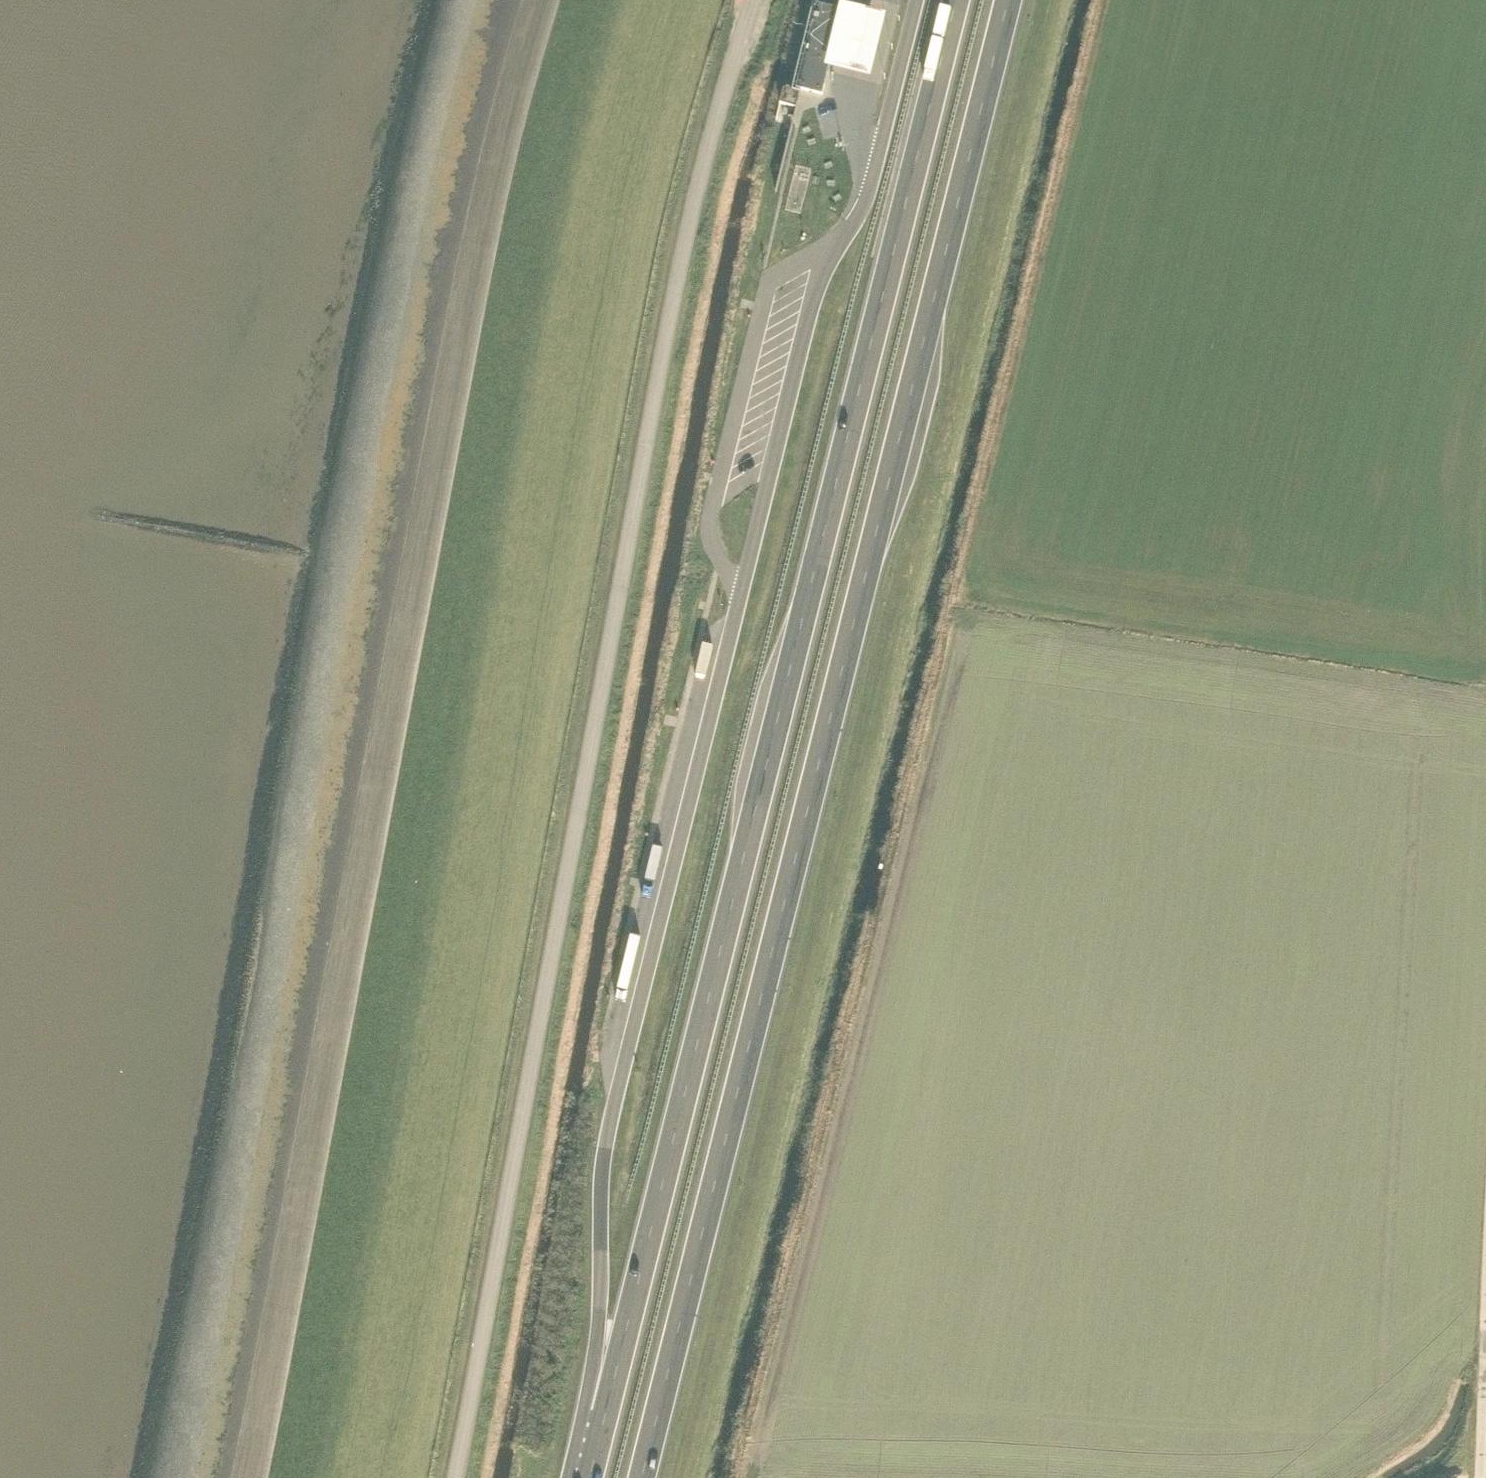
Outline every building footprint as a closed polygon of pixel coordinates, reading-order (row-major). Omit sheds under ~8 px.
[(888,11),(842,0),(826,67),(872,78),(888,11)] [(829,69),(832,56),(844,10),(817,3),(796,88),(823,95),(829,69)] [(800,92),(784,88),(781,103),(797,107),(798,102),(799,102),(800,98),(798,98),(800,92)]
